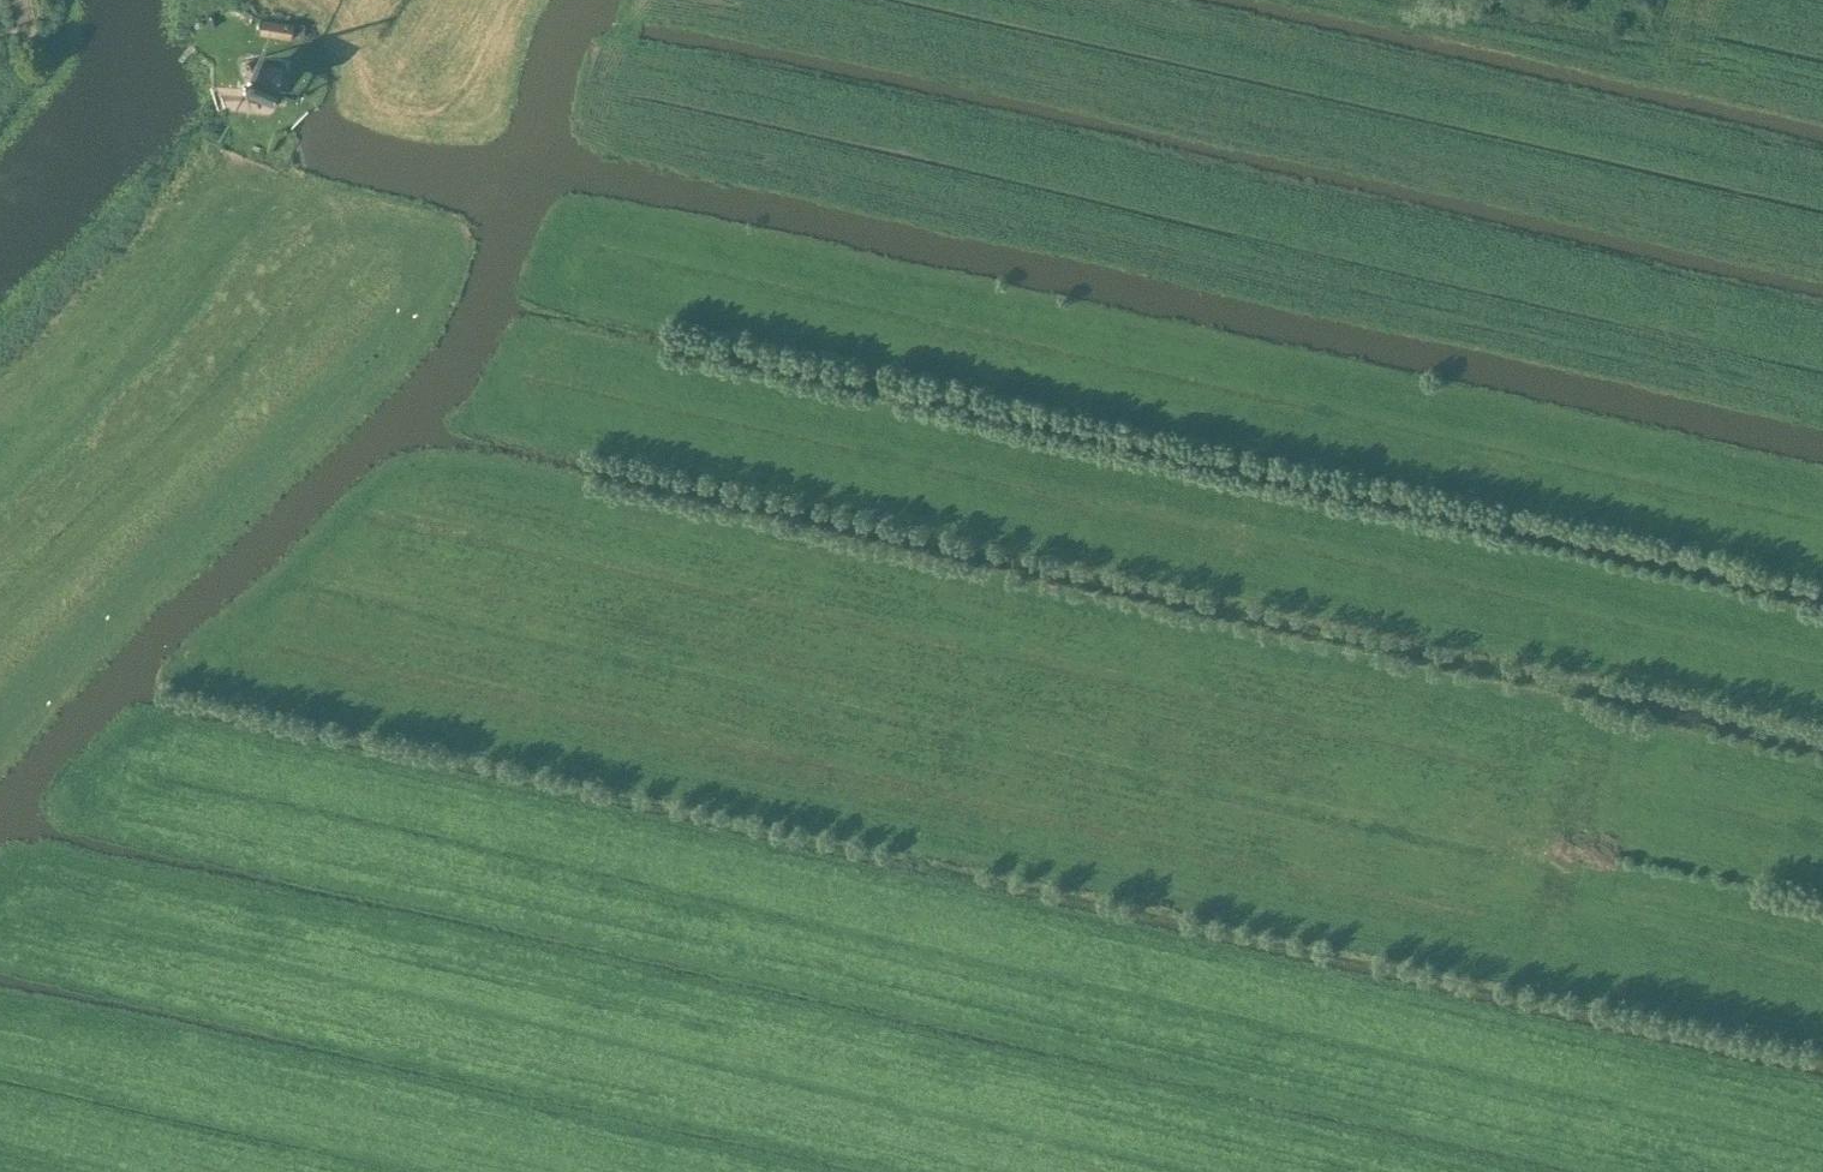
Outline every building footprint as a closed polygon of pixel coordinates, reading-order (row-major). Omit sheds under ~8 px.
[(261,19),(259,35),(292,39),(293,33),(294,23),(261,19)] [(284,65),(246,60),(242,96),(280,100),(284,65)]
